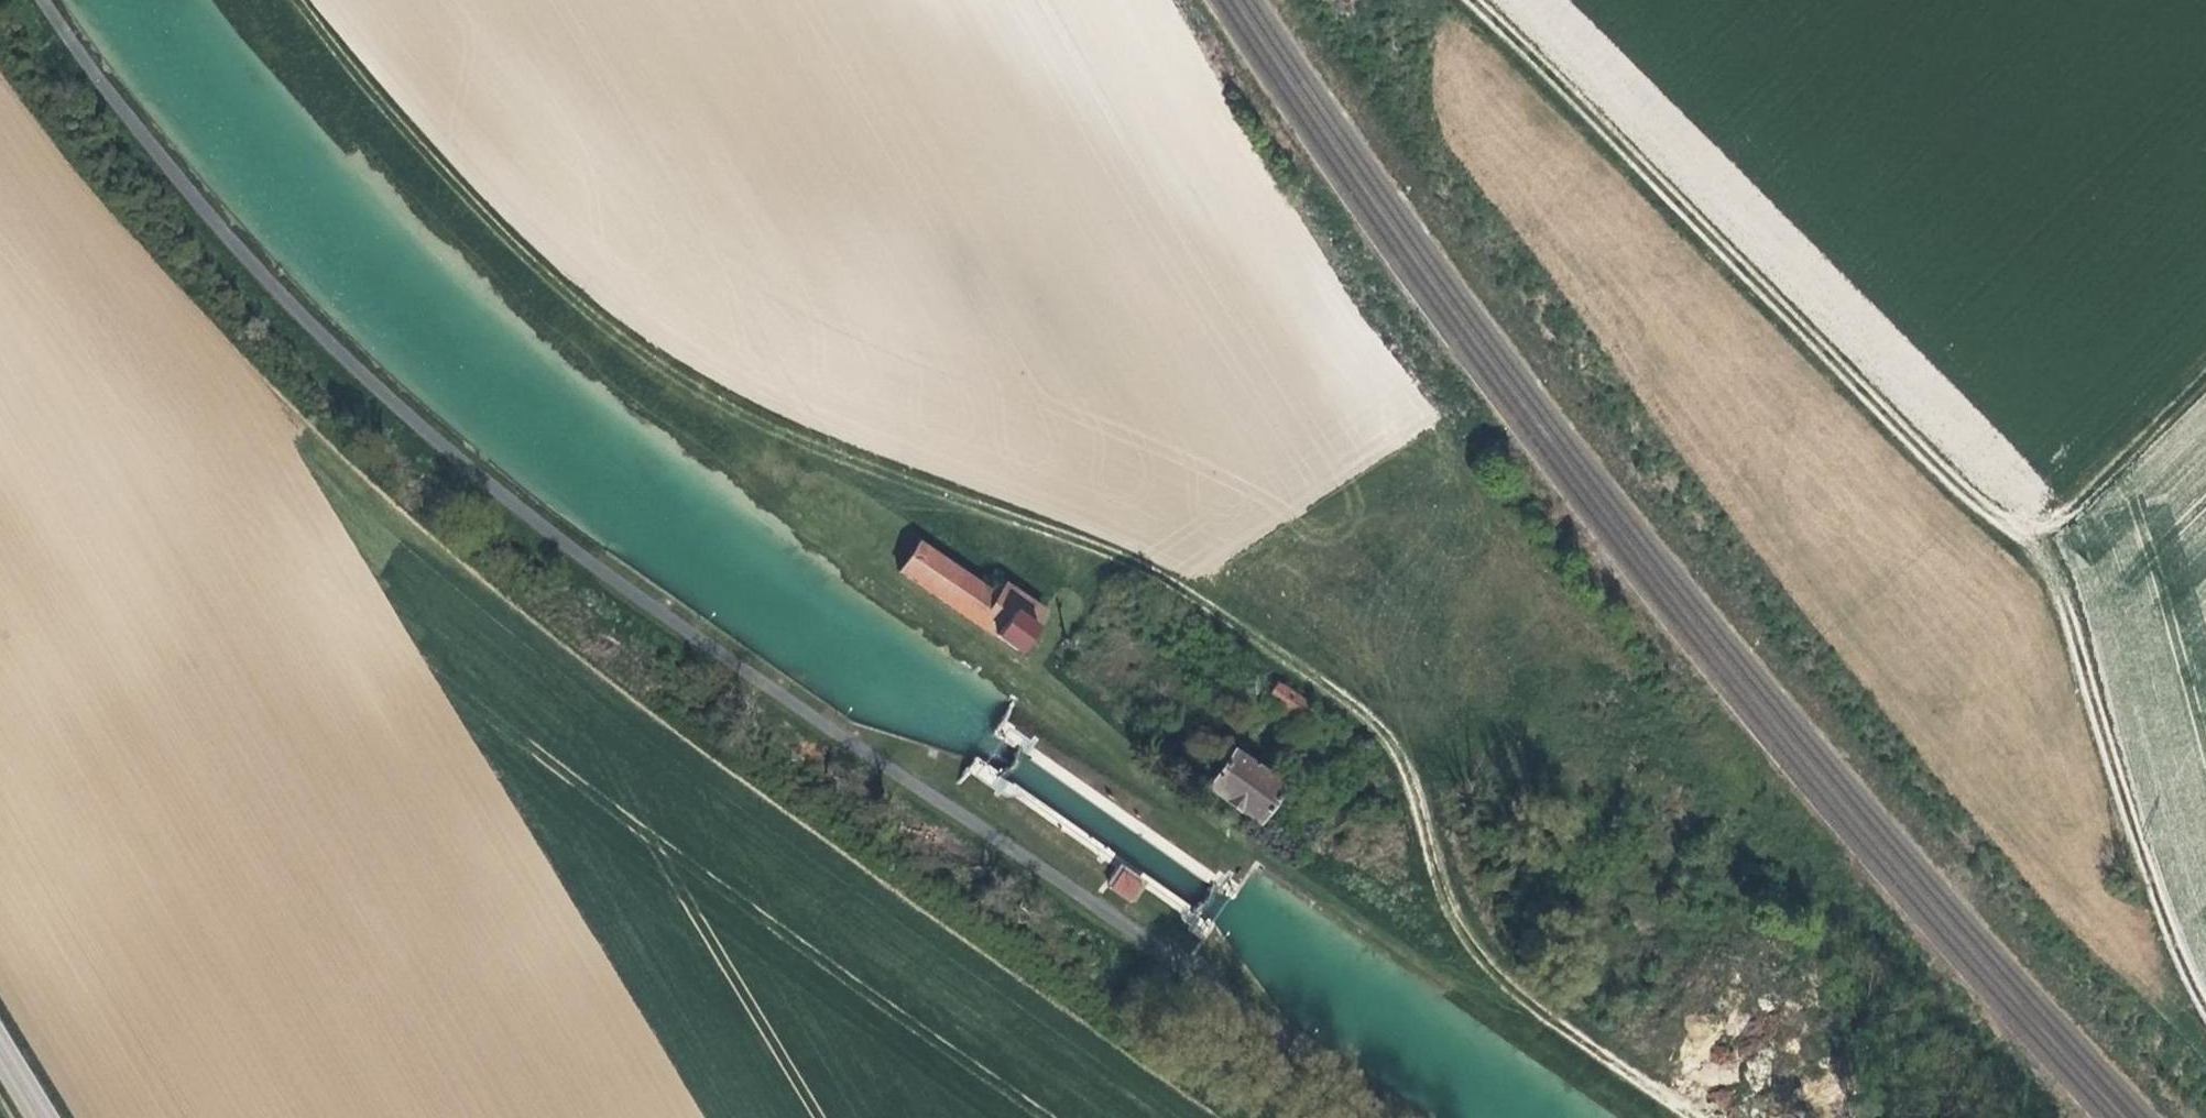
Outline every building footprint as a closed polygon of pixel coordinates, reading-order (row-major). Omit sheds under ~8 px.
[(1042,610),(994,578),(987,588),(918,540),(900,566),(1017,647),(1042,610)] [(1292,778),(1243,744),(1216,784),(1266,817),(1292,778)] [(1144,879),(1124,865),(1111,884),(1133,898),(1144,879)]
